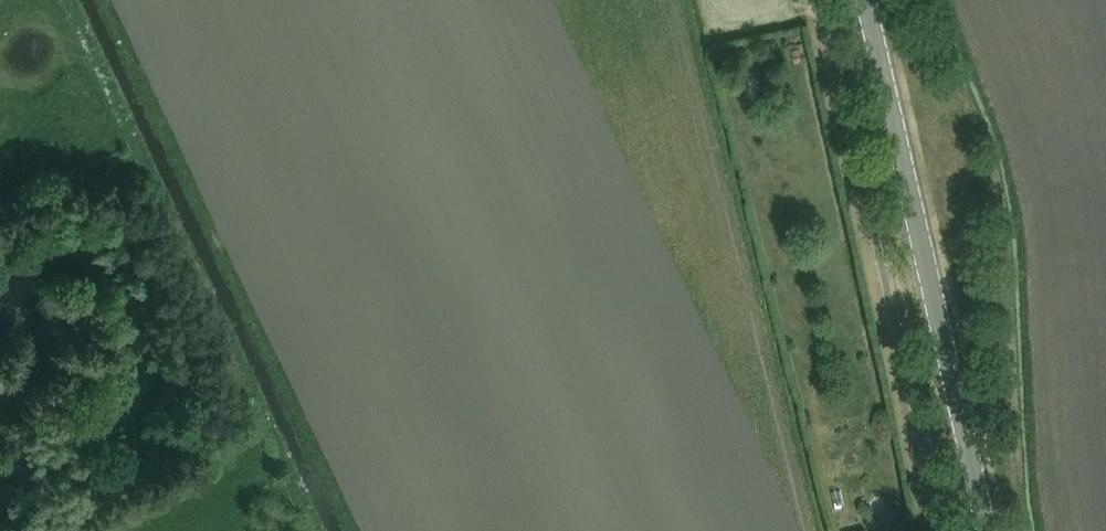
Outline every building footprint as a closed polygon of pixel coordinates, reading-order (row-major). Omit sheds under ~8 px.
[(67,310),(84,313),(85,298),(69,296),(67,310)]
